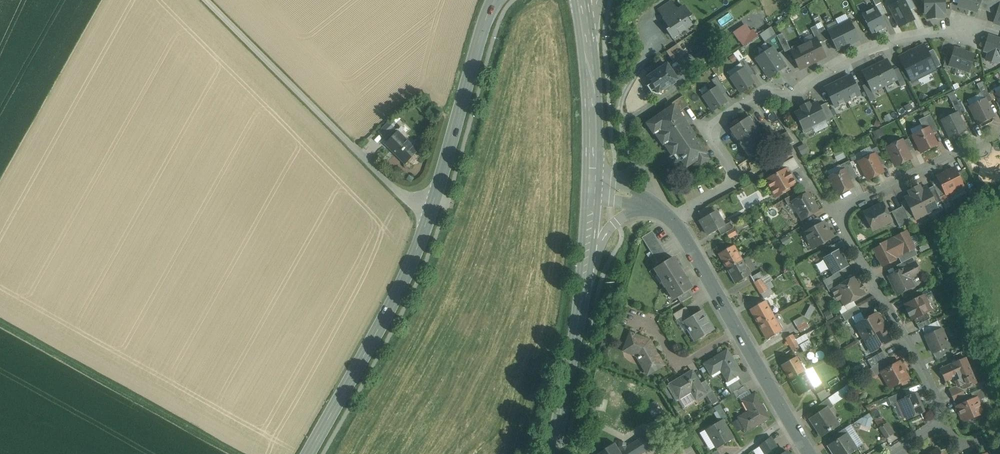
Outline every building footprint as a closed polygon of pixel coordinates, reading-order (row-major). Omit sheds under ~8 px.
[(672,0),(657,10),(669,28),(666,30),(672,40),(693,26),(688,18),(691,16),(684,5),(678,9),(672,0)] [(862,14),(872,34),(886,27),(881,17),(886,14),(879,0),(875,0),(873,1),(877,7),(862,14)] [(889,7),(899,27),(914,20),(909,11),(904,0),(889,7)] [(911,0),(904,0),(909,11),(914,8),(911,0)] [(924,14),(926,14),(926,19),(944,19),(944,15),(946,14),(945,0),(923,0),(924,14)] [(958,6),(977,12),(978,9),(981,0),(960,0),(958,6)] [(978,9),(990,13),(994,0),(981,0),(978,9)] [(849,19),(838,25),(848,46),(859,41),(849,19)] [(732,31),(742,46),(756,36),(746,22),(732,31)] [(838,25),(827,30),(837,52),(848,46),(838,25)] [(766,42),(776,36),(770,26),(760,32),(766,42)] [(824,42),(816,26),(810,29),(816,39),(819,44),(824,42)] [(790,49),(782,34),(777,36),(785,52),(790,49)] [(989,36),(984,51),(989,53),(986,60),(997,64),(999,56),(999,39),(989,36)] [(816,39),(804,45),(812,63),(825,57),(819,44),(816,39)] [(677,45),(666,52),(673,62),(683,55),(677,45)] [(812,63),(804,45),(791,51),(800,69),(812,63)] [(924,46),(899,58),(911,81),(936,69),(927,52),(924,46)] [(773,47),(755,60),(768,79),(787,66),(773,47)] [(973,55),(955,49),(954,52),(950,65),(968,71),(973,55)] [(941,66),(933,50),(927,52),(936,69),(941,66)] [(949,50),(943,67),(949,69),(950,65),(954,52),(949,50)] [(874,66),(884,86),(897,79),(887,60),(879,65),(878,63),(874,66)] [(667,64),(648,77),(652,83),(648,86),(647,87),(651,93),(654,93),(654,94),(661,95),(662,90),(677,80),(667,64)] [(862,73),(872,92),(884,86),(874,66),(870,68),(871,69),(862,73)] [(730,78),(741,93),(754,84),(744,69),(730,78)] [(851,74),(838,81),(848,102),(861,96),(851,74)] [(838,81),(824,87),(834,109),(848,102),(838,81)] [(984,99),(985,98),(987,103),(992,100),(985,86),(979,89),(984,99)] [(716,87),(702,96),(713,111),(727,103),(716,87)] [(953,92),(946,95),(949,97),(951,103),(957,100),(953,92)] [(979,93),(966,100),(968,105),(982,97),(979,93)] [(682,96),(672,103),(674,106),(674,105),(679,112),(689,106),(682,96)] [(984,99),(969,106),(979,125),(994,117),(987,103),(985,98),(984,99)] [(964,114),(957,100),(951,103),(956,112),(957,112),(959,117),(964,114)] [(809,104),(801,107),(802,110),(796,113),(802,126),(801,129),(803,133),(806,134),(812,131),(813,129),(811,126),(825,120),(825,119),(819,107),(817,103),(810,106),(809,104)] [(826,103),(819,107),(825,119),(825,120),(826,123),(834,119),(826,103)] [(679,112),(674,105),(674,106),(647,124),(654,133),(655,133),(663,144),(664,143),(672,155),(676,153),(686,167),(697,160),(701,164),(708,159),(705,154),(707,153),(697,139),(695,141),(693,138),(695,137),(679,112)] [(956,112),(941,120),(951,139),(966,131),(959,117),(957,112),(956,112)] [(930,115),(919,120),(923,130),(929,127),(932,134),(938,131),(930,115)] [(764,132),(760,136),(748,118),(731,129),(740,143),(739,143),(741,145),(741,144),(750,157),(771,143),(769,141),(764,132)] [(379,133),(384,138),(394,127),(389,122),(379,133)] [(394,127),(384,138),(388,142),(398,132),(394,127)] [(923,130),(912,135),(921,153),(937,145),(932,134),(929,127),(923,130)] [(881,129),(873,133),(876,139),(884,136),(881,129)] [(417,151),(398,132),(388,142),(386,144),(405,164),(417,151)] [(787,132),(769,141),(771,143),(776,151),(792,143),(787,132)] [(913,149),(908,139),(902,142),(908,152),(913,149)] [(899,142),(896,141),(891,144),(890,147),(887,148),(896,166),(911,158),(908,152),(902,142),(902,141),(899,142)] [(885,163),(877,147),(871,150),(874,154),(880,166),(885,163)] [(841,148),(833,152),(837,162),(845,158),(841,148)] [(868,155),(863,157),(862,160),(859,162),(868,179),(883,172),(880,166),(874,154),(871,156),(868,155)] [(794,157),(780,165),(783,170),(787,168),(790,174),(800,168),(794,157)] [(849,161),(841,165),(843,170),(844,170),(849,181),(857,177),(849,161)] [(783,170),(766,180),(771,190),(777,187),(781,195),(789,190),(788,188),(796,184),(790,174),(787,168),(783,170)] [(954,168),(937,177),(939,180),(946,195),(963,186),(954,168)] [(843,170),(829,177),(838,195),(852,187),(849,181),(844,170),(843,170)] [(946,195),(939,180),(932,184),(933,186),(939,198),(940,198),(946,195)] [(927,187),(922,189),(921,189),(919,185),(914,188),(926,213),(937,207),(936,204),(928,189),(927,187)] [(939,198),(933,186),(928,189),(936,204),(941,201),(940,198),(939,198)] [(926,213),(914,188),(908,191),(910,194),(909,196),(905,198),(913,215),(915,219),(926,213)] [(752,194),(747,197),(743,190),(736,195),(745,209),(756,202),(752,194)] [(797,192),(785,199),(788,205),(792,203),(792,202),(800,198),(797,192)] [(800,198),(792,202),(792,203),(802,220),(817,211),(808,193),(800,198)] [(913,215),(906,200),(900,203),(902,206),(908,218),(913,215)] [(882,204),(864,213),(873,230),(891,221),(882,204)] [(708,206),(698,211),(702,219),(712,213),(708,206)] [(902,206),(891,212),(900,228),(910,223),(908,218),(902,206)] [(702,219),(700,220),(709,235),(718,230),(724,226),(716,211),(702,219)] [(759,215),(753,219),(756,224),(762,221),(759,215)] [(818,217),(802,226),(806,232),(821,223),(818,217)] [(746,221),(733,228),(737,234),(749,227),(747,222),(746,221)] [(730,222),(724,226),(718,230),(721,235),(726,233),(733,228),(730,222)] [(806,232),(804,233),(813,249),(833,238),(824,222),(821,223),(806,232)] [(733,228),(726,233),(729,238),(737,234),(733,228)] [(668,256),(652,231),(642,238),(658,263),(668,256)] [(906,232),(880,245),(880,246),(874,249),(877,254),(875,255),(878,260),(879,259),(882,266),(895,259),(898,258),(898,256),(914,248),(906,232)] [(733,245),(719,254),(727,269),(742,260),(733,245)] [(914,248),(898,256),(898,258),(901,263),(912,258),(917,255),(914,248)] [(839,249),(823,258),(833,276),(839,272),(849,266),(839,249)] [(692,289),(673,257),(654,269),(663,281),(660,283),(664,288),(666,287),(674,300),(678,298),(689,291),(692,289)] [(901,263),(896,266),(899,271),(915,263),(912,258),(901,263)] [(742,260),(727,269),(736,284),(750,275),(742,260)] [(899,271),(888,277),(897,294),(913,286),(909,277),(920,272),(915,263),(899,271)] [(833,276),(830,277),(833,282),(842,277),(839,272),(833,276)] [(830,277),(823,281),(826,286),(833,282),(830,277)] [(833,282),(826,286),(829,292),(835,289),(835,288),(845,283),(842,277),(833,282)] [(845,283),(835,288),(835,289),(844,305),(865,294),(855,277),(845,283)] [(761,279),(754,282),(757,288),(764,285),(761,279)] [(769,282),(764,285),(767,291),(770,289),(772,288),(769,282)] [(757,288),(761,294),(767,291),(764,285),(757,288)] [(767,291),(761,294),(763,299),(773,294),(770,289),(767,291)] [(689,291),(678,298),(681,303),(692,296),(689,291)] [(924,295),(904,304),(907,310),(906,310),(909,317),(910,317),(912,321),(925,314),(932,311),(924,295)] [(765,301),(750,309),(759,324),(773,316),(765,301)] [(803,315),(809,318),(815,307),(810,304),(803,315)] [(857,306),(841,314),(845,321),(861,312),(857,306)] [(686,307),(673,315),(677,321),(689,313),(686,307)] [(701,311),(684,322),(689,329),(687,329),(689,332),(690,332),(696,341),(713,330),(701,311)] [(876,314),(856,325),(864,338),(884,327),(876,314)] [(925,314),(914,319),(920,330),(922,329),(930,325),(925,314)] [(773,316),(759,324),(767,339),(782,331),(773,316)] [(802,317),(793,321),(796,327),(805,322),(802,317)] [(930,325),(922,329),(926,336),(941,329),(937,321),(930,325)] [(805,322),(797,327),(799,332),(808,327),(805,322)] [(884,327),(864,338),(871,351),(891,340),(884,327)] [(941,329),(926,336),(933,353),(949,346),(941,329)] [(649,341),(630,334),(624,351),(637,356),(638,358),(638,359),(639,359),(648,374),(663,366),(649,341)] [(806,334),(795,340),(799,346),(800,345),(809,340),(806,334)] [(792,335),(786,338),(789,344),(795,340),(792,335)] [(795,340),(789,344),(792,350),(799,346),(795,340)] [(809,340),(800,345),(804,352),(813,347),(809,340)] [(742,373),(727,349),(703,364),(710,376),(711,375),(709,372),(718,367),(727,382),(742,373)] [(883,352),(867,360),(872,368),(883,360),(886,358),(883,352)] [(796,357),(782,365),(790,380),(805,372),(796,357)] [(966,358),(945,367),(942,366),(941,369),(940,369),(940,370),(939,373),(942,374),(946,382),(953,379),(958,381),(957,383),(956,384),(957,386),(959,387),(962,386),(964,389),(977,384),(966,358)] [(872,368),(871,369),(875,376),(881,373),(881,372),(888,368),(883,360),(872,368)] [(888,368),(881,372),(881,373),(890,388),(908,378),(899,362),(888,368)] [(692,371),(670,384),(679,399),(692,391),(697,399),(705,394),(699,384),(700,384),(692,371)] [(790,380),(798,395),(813,387),(805,372),(790,380)] [(848,374),(841,379),(845,383),(851,379),(848,374)] [(739,379),(727,386),(731,394),(733,393),(743,385),(739,379)] [(700,384),(699,384),(705,394),(705,395),(707,394),(712,390),(706,380),(700,384)] [(996,383),(987,387),(990,392),(998,389),(996,383)] [(743,387),(733,393),(736,398),(746,392),(743,387)] [(824,387),(816,392),(819,397),(827,393),(824,387)] [(955,387),(949,390),(954,401),(964,397),(962,391),(955,387)] [(987,387),(971,394),(973,399),(976,398),(978,401),(985,398),(983,395),(990,392),(987,387)] [(835,388),(829,392),(831,396),(836,393),(838,392),(835,388)] [(718,401),(712,390),(707,394),(713,404),(718,401)] [(905,391),(888,398),(891,405),(900,401),(899,401),(907,397),(905,391)] [(827,393),(819,397),(822,403),(828,399),(831,396),(829,392),(827,393)] [(831,396),(828,399),(832,404),(839,399),(836,393),(831,396)] [(769,419),(755,394),(743,401),(749,411),(738,418),(739,419),(744,428),(746,432),(769,419)] [(907,397),(899,401),(900,401),(907,419),(924,412),(916,394),(907,397)] [(973,399),(956,407),(963,422),(983,413),(978,401),(976,398),(973,399)] [(822,403),(812,410),(815,415),(827,408),(832,405),(832,404),(828,399),(822,403)] [(827,408),(815,415),(810,419),(822,436),(838,425),(827,408)] [(869,414),(864,417),(861,425),(869,428),(872,420),(873,420),(873,419),(869,414)] [(739,419),(732,423),(737,432),(744,428),(739,419)] [(722,420),(705,430),(706,430),(707,429),(714,440),(712,441),(717,449),(734,439),(731,433),(730,434),(722,421),(723,420),(722,420)] [(886,424),(879,429),(886,439),(892,434),(886,424)] [(845,436),(844,436),(836,441),(828,446),(833,453),(849,453),(856,449),(862,445),(849,425),(845,428),(848,434),(845,436)] [(845,428),(833,436),(836,441),(844,436),(845,436),(848,434),(845,428)] [(620,452),(614,443),(598,453),(641,453),(656,445),(649,434),(626,448),(622,451),(620,452)] [(759,446),(764,453),(775,453),(779,452),(770,437),(759,446)]
